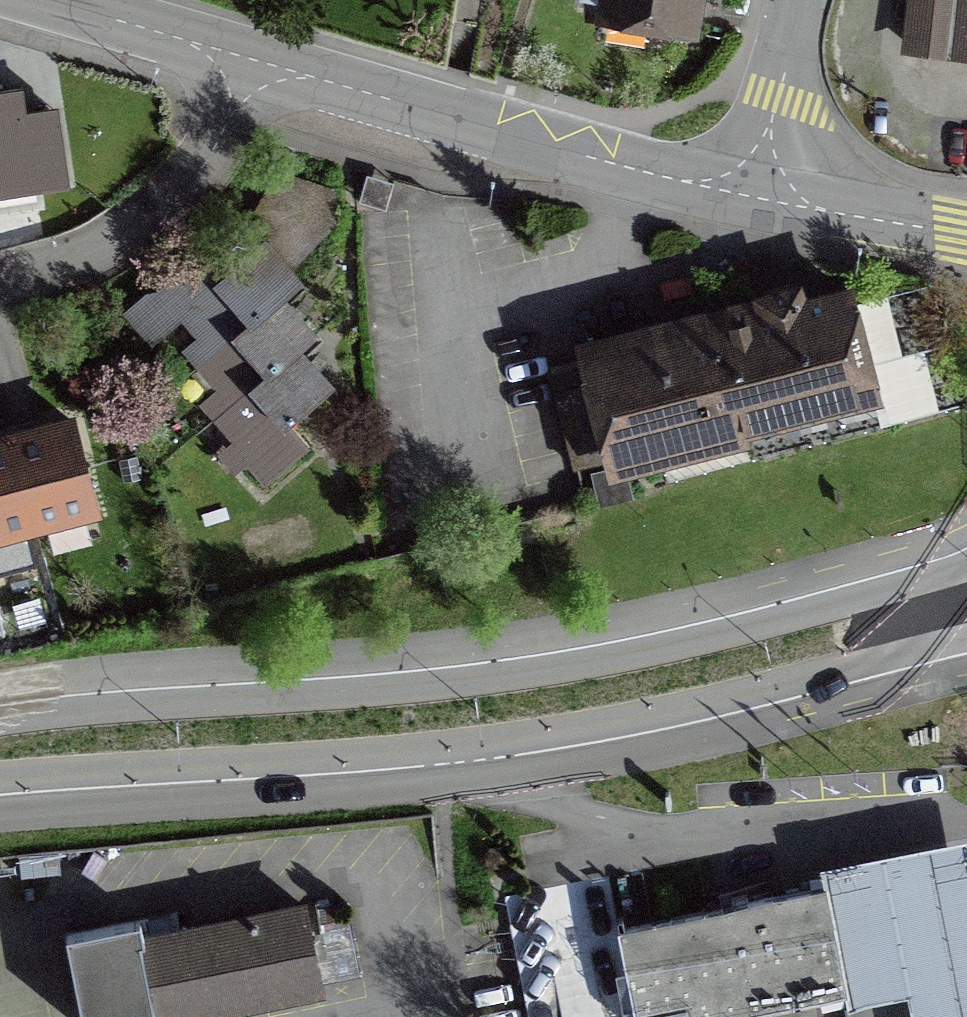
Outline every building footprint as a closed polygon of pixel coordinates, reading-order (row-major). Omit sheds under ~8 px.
[(596,12),(700,28),(705,0),(598,0),(596,12)] [(901,49),(963,56),(966,56),(966,0),(906,0),(901,49)] [(66,174),(55,103),(26,107),(23,84),(0,87),(0,184),(66,174)] [(246,215),(298,261),(339,218),(337,183),(275,166),(246,215)] [(359,200),(387,207),(394,179),(366,172),(359,200)] [(321,363),(304,343),(321,329),(304,309),(287,290),(304,276),(290,260),(265,232),(213,279),(190,253),(124,312),(152,344),(171,327),(186,343),(181,348),(215,387),(199,401),(232,439),(217,452),(234,471),(246,461),(265,483),(311,443),(292,422),(338,382),(321,363)] [(590,470),(599,505),(633,497),(626,468),(753,436),(751,428),(884,394),(854,275),(807,286),(804,272),(751,286),(752,289),(574,334),(580,357),(547,366),(573,469),(606,460),(608,465),(590,470)] [(103,511),(89,458),(76,407),(0,427),(0,538),(103,511)] [(824,881),(845,989),(848,1003),(908,992),(913,1016),(966,1016),(966,834),(820,862),(824,881)] [(64,929),(83,1016),(184,1016),(325,988),(305,894),(288,898),(281,868),(202,884),(209,915),(144,928),(140,913),(64,929)] [(845,989),(824,881),(619,921),(610,876),(506,896),(529,1016),(700,1016),(845,989)]
